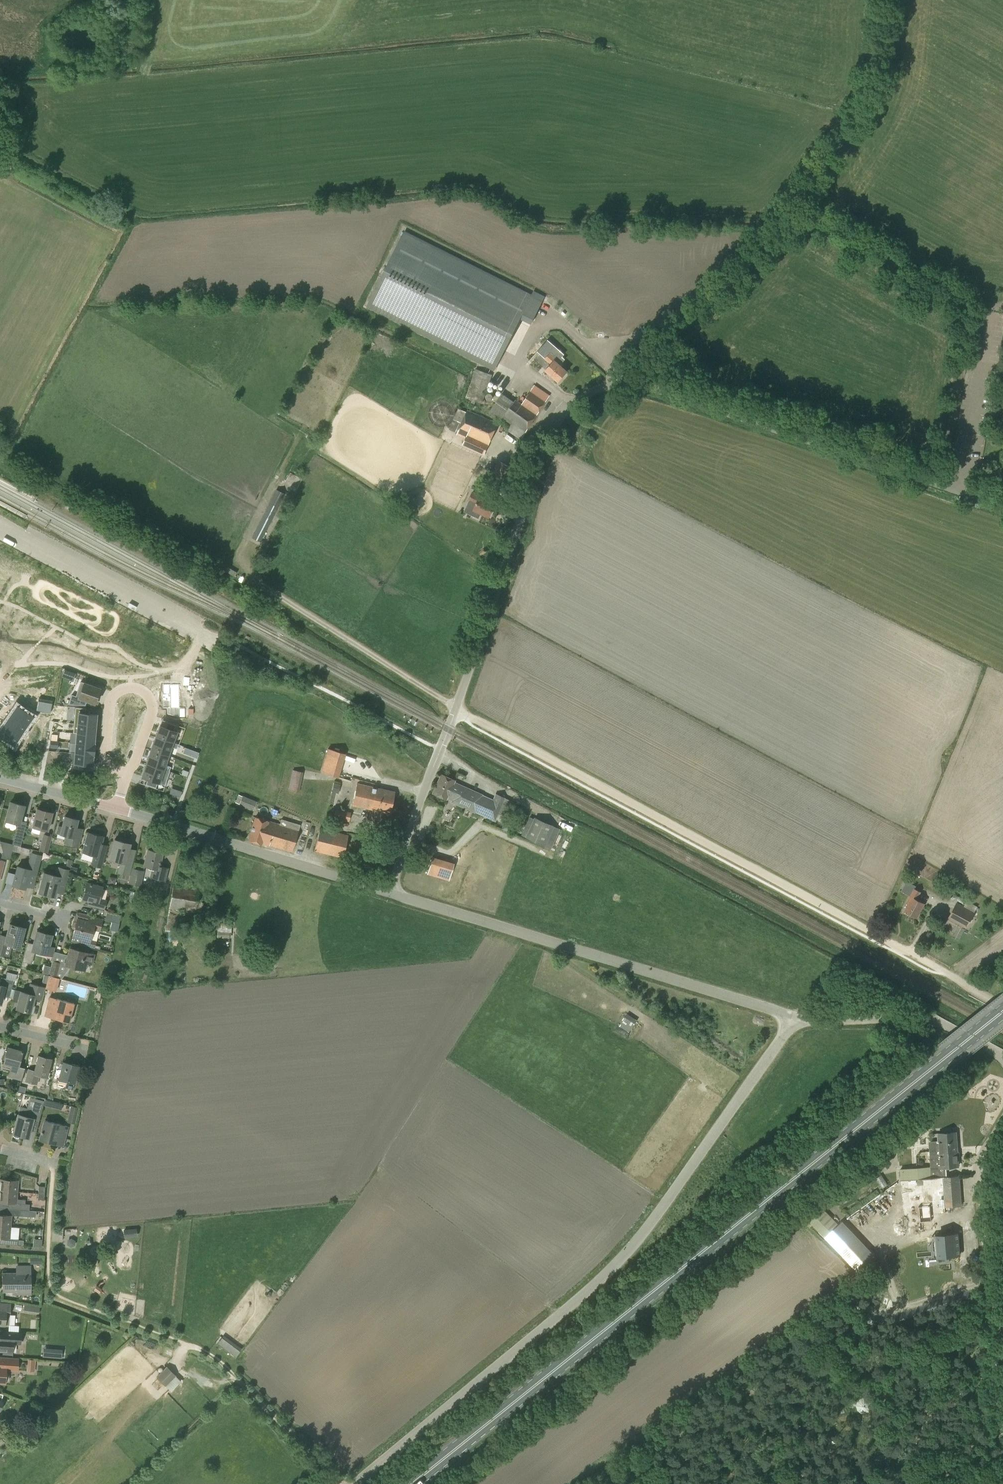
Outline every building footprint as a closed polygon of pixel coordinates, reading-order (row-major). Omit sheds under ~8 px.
[(494,371),(514,331),(386,267),(366,307),(494,371)] [(559,381),(567,371),(562,367),(564,364),(544,347),(539,354),(551,364),(546,370),(559,381)] [(481,404),(492,375),(475,368),(473,375),(474,375),(465,398),(481,404)] [(521,438),(550,395),(535,385),(522,404),(516,400),(515,402),(502,393),(489,412),(502,421),(505,417),(513,424),(508,430),(521,438)] [(466,412),(458,408),(449,429),(456,432),(460,422),(462,423),(457,434),(466,438),(463,444),(484,455),(499,423),(467,411),(466,412)] [(514,487),(522,471),(500,461),(491,481),(506,488),(508,484),(514,487)] [(261,541),(278,507),(285,494),(276,489),(252,537),(261,541)] [(496,504),(480,496),(472,492),(468,500),(476,505),(474,509),(471,515),(479,518),(481,513),(490,517),(496,504)] [(73,696),(70,705),(81,706),(83,699),(96,704),(97,702),(99,703),(101,697),(99,696),(101,689),(83,682),(77,697),(73,696)] [(175,686),(160,689),(164,712),(180,710),(175,686)] [(38,701),(36,710),(50,712),(52,703),(38,701)] [(16,706),(10,715),(27,726),(33,717),(36,712),(26,706),(23,710),(16,706)] [(74,708),(72,723),(96,725),(97,715),(84,714),(85,709),(74,708)] [(10,715),(4,724),(21,735),(27,726),(10,715)] [(160,724),(156,737),(173,743),(177,729),(173,728),(175,722),(168,720),(166,726),(160,724)] [(71,733),(75,733),(95,735),(96,725),(72,723),(71,733)] [(0,730),(0,735),(5,738),(1,743),(11,749),(15,744),(21,735),(4,724),(0,730)] [(75,743),(94,745),(95,735),(75,733),(75,743)] [(156,737),(151,750),(168,756),(173,743),(156,737)] [(75,743),(74,753),(94,755),(94,745),(75,743)] [(339,778),(346,754),(328,748),(321,772),(339,778)] [(151,750),(147,763),(169,771),(171,766),(165,764),(168,756),(151,750)] [(68,767),(76,769),(84,771),(84,764),(93,765),(94,755),(74,753),(73,763),(69,762),(68,767)] [(147,763),(142,777),(150,779),(148,785),(156,788),(158,782),(165,784),(169,771),(147,763)] [(299,792),(303,772),(293,770),(288,790),(299,792)] [(501,804),(453,782),(454,780),(442,774),(433,792),(446,798),(447,796),(453,799),(452,801),(474,811),(475,810),(494,819),(501,804)] [(339,793),(342,786),(336,784),(333,791),(339,793)] [(371,808),(376,788),(357,784),(352,804),(371,808)] [(376,788),(371,808),(389,812),(394,792),(376,788)] [(253,810),(256,801),(242,796),(239,804),(253,810)] [(21,843),(27,822),(20,820),(24,805),(11,801),(6,819),(4,826),(16,829),(13,841),(21,843)] [(47,829),(52,812),(37,808),(32,826),(47,829)] [(349,821),(350,813),(335,809),(334,817),(349,821)] [(75,831),(78,819),(65,815),(62,827),(58,826),(56,832),(60,833),(66,834),(64,842),(78,846),(81,833),(75,831)] [(280,824),(255,817),(248,839),(262,843),(262,842),(292,851),(299,824),(281,819),(280,824)] [(545,846),(554,826),(535,817),(526,837),(545,846)] [(342,858),(349,834),(320,827),(314,850),(342,858)] [(100,866),(103,856),(98,854),(103,836),(88,832),(82,851),(94,854),(92,864),(100,866)] [(51,842),(52,836),(43,834),(39,850),(48,852),(48,851),(50,842),(51,842)] [(131,867),(136,850),(129,848),(130,843),(115,839),(110,858),(120,861),(117,873),(129,876),(131,867)] [(10,860),(14,845),(6,843),(3,852),(1,858),(10,860)] [(165,882),(169,868),(159,865),(162,853),(148,849),(144,865),(152,867),(150,877),(165,882)] [(36,875),(40,862),(41,855),(31,853),(30,859),(27,868),(17,866),(12,885),(25,888),(29,873),(36,875)] [(453,881),(459,864),(437,856),(431,873),(453,881)] [(69,871),(72,860),(68,859),(66,867),(66,869),(59,867),(57,876),(44,872),(39,891),(54,895),(58,880),(65,882),(68,871),(69,871)] [(144,870),(131,867),(129,876),(129,877),(128,883),(140,886),(144,870)] [(104,908),(106,900),(99,898),(102,887),(87,882),(83,898),(89,900),(88,904),(104,908)] [(201,913),(202,903),(197,902),(199,890),(174,885),(170,908),(166,929),(175,931),(179,909),(195,912),(201,913)] [(916,917),(924,903),(916,898),(920,891),(915,888),(907,902),(908,903),(904,910),(916,917)] [(965,930),(966,928),(975,911),(957,902),(948,918),(959,924),(958,927),(965,930)] [(119,923),(121,915),(107,911),(105,919),(119,923)] [(100,925),(102,919),(90,916),(88,921),(77,918),(73,935),(82,938),(81,943),(94,947),(96,941),(89,939),(91,930),(98,932),(100,925)] [(25,928),(10,924),(6,936),(0,935),(0,954),(4,956),(7,945),(18,948),(19,946),(20,947),(25,928)] [(49,946),(52,935),(37,931),(33,944),(27,942),(22,961),(31,964),(35,951),(53,955),(55,947),(49,946)] [(70,948),(66,964),(84,969),(86,962),(91,963),(94,954),(70,948)] [(61,962),(52,960),(48,975),(49,975),(57,978),(61,962)] [(0,982),(0,1004),(3,995),(5,987),(11,989),(13,981),(16,981),(17,975),(7,972),(6,978),(1,977),(0,982)] [(56,992),(60,978),(49,975),(46,983),(47,983),(45,988),(49,990),(48,992),(51,993),(52,991),(56,992)] [(30,1011),(33,1000),(40,1002),(41,999),(44,987),(31,984),(28,993),(21,991),(17,1008),(30,1011)] [(69,1022),(74,1003),(50,996),(45,1015),(69,1022)] [(631,1030),(637,1020),(627,1013),(620,1023),(631,1030)] [(21,1079),(24,1067),(19,1066),(22,1051),(8,1047),(3,1064),(11,1066),(9,1076),(21,1079)] [(47,1076),(52,1059),(38,1055),(34,1071),(28,1069),(24,1081),(37,1085),(40,1075),(47,1076)] [(74,1082),(79,1066),(63,1062),(59,1078),(74,1082)] [(28,1137),(33,1119),(39,1120),(44,1101),(36,1099),(32,1115),(27,1114),(26,1116),(18,1114),(13,1133),(14,1133),(13,1135),(14,1136),(18,1137),(19,1136),(20,1135),(28,1137)] [(74,1124),(78,1107),(71,1105),(67,1122),(74,1124)] [(65,1135),(67,1126),(46,1120),(40,1140),(54,1144),(57,1133),(65,1135)] [(900,1169),(901,1179),(943,1176),(947,1176),(946,1167),(958,1166),(955,1132),(939,1133),(939,1141),(930,1142),(931,1151),(930,1151),(931,1167),(922,1168),(922,1167),(900,1169)] [(945,1207),(962,1206),(959,1175),(947,1176),(943,1176),(945,1207)] [(17,1191),(18,1180),(0,1178),(0,1190),(17,1191)] [(12,1203),(11,1209),(29,1210),(30,1204),(25,1204),(16,1203),(16,1198),(17,1191),(0,1190),(0,1202),(12,1203)] [(919,1206),(920,1222),(931,1221),(930,1205),(919,1206)] [(824,1237),(844,1223),(841,1220),(838,1223),(822,1207),(808,1221),(824,1237)] [(10,1226),(11,1215),(20,1216),(34,1217),(35,1210),(29,1210),(11,1209),(7,1208),(7,1215),(0,1214),(0,1226),(10,1226)] [(844,1223),(824,1237),(858,1273),(876,1256),(844,1223)] [(0,1226),(0,1237),(5,1238),(4,1244),(17,1245),(18,1238),(9,1238),(10,1226),(0,1226)] [(960,1254),(958,1233),(936,1235),(938,1256),(960,1254)] [(31,1273),(31,1266),(25,1267),(25,1272),(2,1273),(3,1292),(17,1291),(17,1294),(31,1294),(31,1272),(31,1273)] [(10,1304),(1,1304),(1,1310),(0,1310),(0,1324),(9,1325),(10,1304)] [(39,1313),(40,1307),(24,1305),(23,1311),(39,1313)] [(21,1333),(5,1331),(4,1337),(0,1337),(0,1351),(3,1351),(3,1353),(13,1354),(13,1344),(20,1344),(21,1333)] [(237,1345),(224,1335),(218,1343),(231,1352),(237,1345)] [(17,1359),(1,1358),(0,1366),(0,1382),(4,1383),(5,1381),(7,1381),(9,1380),(9,1374),(8,1373),(5,1372),(6,1369),(17,1370),(17,1359)] [(35,1371),(36,1360),(28,1359),(27,1371),(35,1371)] [(165,1386),(176,1375),(166,1366),(156,1377),(165,1386)] [(856,1405),(858,1409),(861,1412),(865,1413),(869,1412),(872,1408),(872,1404),(871,1400),(868,1398),(864,1397),(860,1398),(857,1401),(856,1405)]
